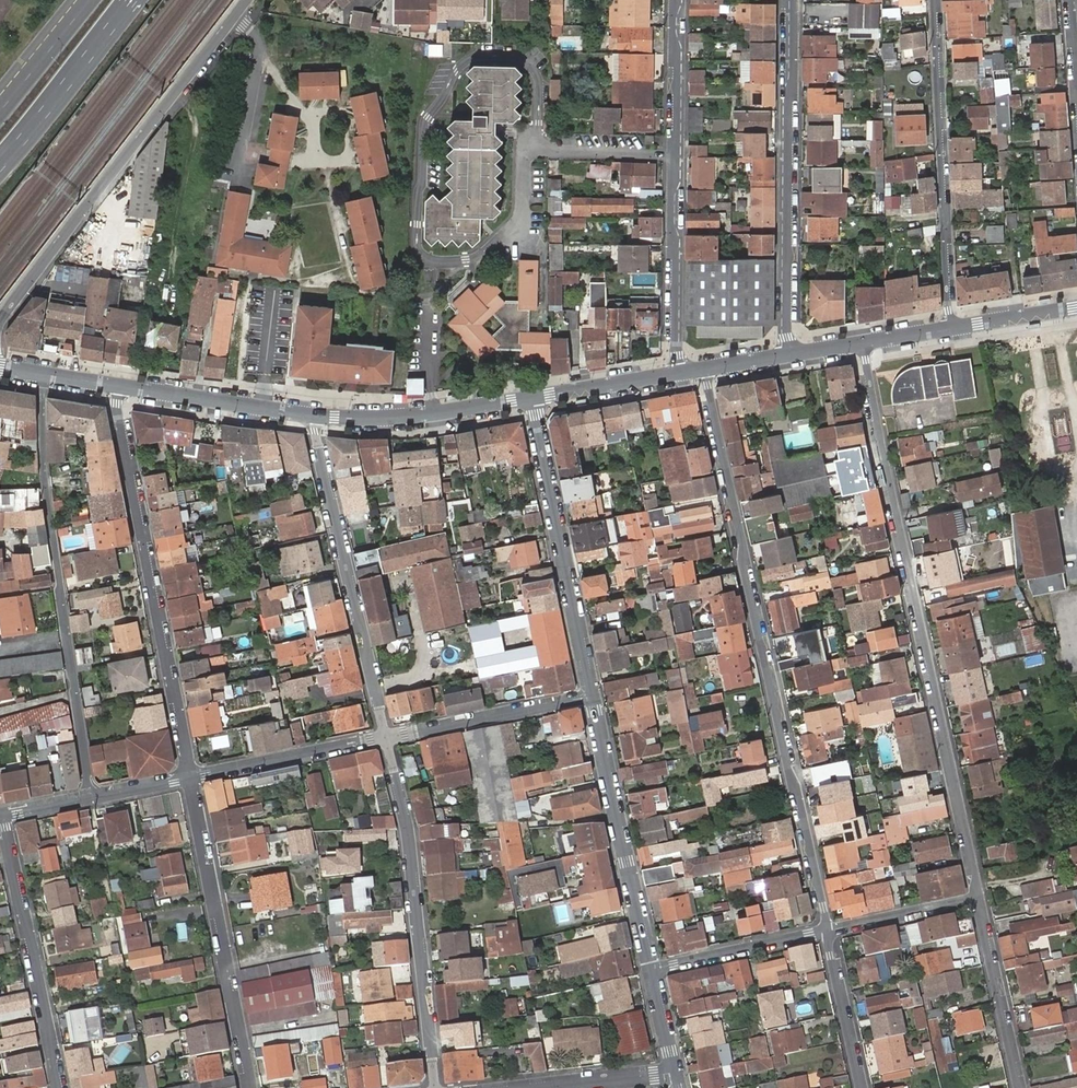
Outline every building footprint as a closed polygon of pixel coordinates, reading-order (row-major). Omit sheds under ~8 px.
[(327,1),(330,5),(336,0),(301,0),(309,8),(314,4),(318,8),(327,1)] [(396,24),(413,24),(428,24),(437,24),(437,12),(438,0),(396,0),(396,24)] [(447,20),(484,20),(483,0),(447,0),(447,20)] [(502,21),(527,21),(528,0),(502,0),(502,21)] [(562,0),(549,0),(549,27),(551,27),(560,27),(561,27),(562,0)] [(620,0),(610,0),(609,27),(611,27),(620,27),(620,0)] [(620,27),(645,28),(645,16),(648,16),(648,0),(620,0),(620,27)] [(942,2),(942,8),(950,7),(952,37),(974,35),(973,22),(973,14),(986,14),(986,3),(993,3),(993,0),(968,0),(959,0),(948,1),(942,2)] [(327,1),(318,8),(322,12),(330,5),(327,1)] [(1054,2),(1034,3),(1036,30),(1056,29),(1054,2)] [(721,16),(721,4),(716,4),(689,4),(689,15),(721,16)] [(738,4),(737,23),(745,23),(746,23),(776,23),(776,4),(758,4),(738,4)] [(879,4),(856,4),(851,4),(851,29),(879,29),(879,4)] [(885,18),(901,17),(900,9),(885,9),(885,18)] [(369,31),(372,16),(361,14),(358,29),(369,31)] [(746,23),(745,23),(746,28),(747,28),(752,28),(752,43),(775,43),(776,23),(746,23)] [(560,27),(551,27),(550,38),(560,39),(560,31),(560,27)] [(648,45),(648,28),(645,28),(620,27),(611,27),(611,38),(616,38),(616,49),(619,49),(628,49),(628,55),(634,55),(648,55),(648,45)] [(903,32),(903,47),(904,47),(904,55),(914,54),(914,55),(926,55),(925,28),(905,28),(906,31),(903,32)] [(882,37),(882,29),(879,29),(851,29),(849,29),(849,37),(882,37)] [(450,31),(437,31),(437,43),(448,44),(450,44),(450,31)] [(707,35),(689,35),(689,43),(707,43),(707,35)] [(832,37),(803,37),(803,58),(825,58),(825,45),(833,45),(832,37)] [(607,49),(616,49),(616,38),(611,38),(607,38),(607,49)] [(1037,68),(1054,67),(1052,41),(1032,42),(1032,68),(1037,68)] [(707,51),(707,43),(689,43),(689,51),(707,51)] [(775,43),(752,43),(751,51),(741,51),(741,56),(740,57),(740,54),(734,55),(734,62),(751,62),(775,62),(775,43)] [(885,66),(900,66),(899,50),(894,50),(893,44),(885,44),(885,66)] [(992,60),(993,70),(1002,70),(1001,56),(980,57),(979,44),(951,45),(952,61),(974,60),(992,60)] [(442,45),(429,45),(429,55),(442,55),(442,45)] [(560,54),(550,54),(550,66),(559,66),(560,54)] [(650,82),(652,82),(652,55),(648,55),(634,55),(628,55),(618,54),(618,82),(650,82)] [(803,58),(803,81),(826,81),(826,64),(836,64),(836,58),(825,58),(803,58)] [(974,78),(974,60),(952,61),(953,79),(974,78)] [(738,84),(746,85),(775,84),(775,62),(751,62),(751,79),(746,78),(738,78),(738,84)] [(1036,93),(1054,92),(1053,84),(1055,84),(1054,67),(1037,68),(1038,85),(1035,86),(1036,93)] [(509,70),(467,68),(460,74),(468,83),(460,89),(467,96),(459,102),(466,110),(465,123),(449,122),(443,129),(449,136),(442,142),(449,149),(441,156),(449,163),(442,169),(449,176),(441,183),(449,190),(442,197),(449,204),(434,218),(428,211),(421,218),(421,221),(420,240),(428,248),(436,241),(442,248),(449,242),(455,249),(464,242),(469,248),(475,243),(477,220),(488,220),(496,213),(490,206),(497,199),(491,192),(497,186),(489,178),(496,172),(489,164),(497,158),(491,151),(497,145),(490,137),(491,122),(507,123),(514,117),(508,109),(515,103),(508,95),(515,89),(508,82),(515,76),(509,70)] [(316,95),(316,89),(324,89),(324,95),(327,98),(339,97),(339,76),(339,71),(299,71),(300,98),(313,98),(316,95)] [(688,85),(705,85),(705,73),(689,73),(688,85)] [(874,89),(881,89),(881,76),(867,76),(868,89),(874,89)] [(994,77),(995,95),(1008,95),(1007,76),(994,77)] [(993,77),(978,78),(979,88),(993,87),(993,77)] [(548,81),(548,108),(556,108),(556,81),(548,81)] [(618,82),(618,109),(620,109),(650,109),(650,82),(618,82)] [(752,106),(775,105),(775,84),(746,85),(746,88),(752,88),(752,106)] [(688,85),(688,96),(705,96),(705,85),(688,85)] [(810,88),(809,114),(831,114),(835,114),(842,114),(842,103),(835,103),(835,89),(810,88)] [(324,89),(316,89),(316,95),(313,98),(327,98),(324,95),(324,89)] [(993,89),(979,90),(980,102),(994,101),(993,89)] [(386,129),(377,90),(350,97),(353,109),(357,111),(362,110),(364,118),(359,119),(356,123),(359,135),(380,130),(386,129)] [(998,134),(1011,133),(1009,106),(1020,105),(1019,94),(1008,95),(995,95),(996,103),(997,114),(998,134)] [(893,101),(885,101),(885,118),(893,118),(893,101)] [(1070,130),(1067,102),(1038,104),(1038,111),(1046,111),(1047,131),(1070,130)] [(923,105),(896,106),(897,145),(925,144),(923,105)] [(994,106),(967,107),(968,128),(986,128),(986,116),(994,115),(994,106)] [(357,111),(353,109),(356,123),(359,119),(364,118),(362,110),(357,111)] [(592,136),(609,136),(609,121),(617,121),(618,109),(614,109),(610,109),(593,109),(592,136)] [(652,117),(652,109),(650,109),(620,109),(620,115),(621,115),(626,116),(626,131),(645,131),(652,131),(652,117)] [(688,134),(702,134),(703,109),(688,109),(688,134)] [(769,134),(769,111),(734,111),(734,120),(739,120),(739,133),(765,133),(769,134)] [(284,114),(273,112),(267,146),(271,147),(291,150),(293,151),(295,138),(292,137),(293,130),(296,130),(299,116),(289,115),(289,118),(283,118),(284,114)] [(831,114),(809,114),(809,141),(831,141),(831,114)] [(880,125),(880,114),(870,114),(870,125),(880,125)] [(555,122),(555,135),(563,136),(563,133),(566,133),(566,130),(563,130),(564,123),(555,122)] [(167,124),(134,163),(127,217),(154,221),(167,124)] [(380,130),(359,135),(355,136),(357,149),(366,148),(370,163),(361,165),(364,179),(373,177),(372,174),(379,172),(380,176),(389,174),(387,164),(384,165),(383,159),(386,158),(383,143),(380,143),(379,138),(382,137),(380,130)] [(1070,130),(1047,131),(1042,131),(1043,149),(1050,148),(1071,147),(1070,130)] [(765,133),(739,133),(737,134),(737,140),(737,155),(765,155),(765,133)] [(653,145),(653,136),(643,136),(642,144),(653,145)] [(974,138),(949,139),(950,164),(971,163),(971,148),(974,148),(974,138)] [(831,141),(809,141),(809,164),(835,164),(835,141),(831,141)] [(878,169),(882,170),(882,142),(842,141),(842,148),(867,148),(867,145),(873,145),(872,170),(878,169)] [(704,145),(688,145),(688,157),(703,157),(704,157),(704,145)] [(1072,161),(1071,147),(1050,148),(1050,162),(1072,161)] [(366,148),(357,149),(361,165),(370,163),(366,148)] [(714,157),(704,157),(703,157),(693,157),(693,158),(693,190),(711,190),(713,190),(713,183),(710,183),(710,164),(714,164),(714,157)] [(774,187),(775,157),(752,157),(753,187),(774,187)] [(914,157),(890,160),(884,160),(884,182),(903,180),(916,179),(914,157)] [(268,163),(288,167),(289,162),(269,159),(268,163)] [(1073,177),(1072,161),(1050,162),(1042,163),(1043,179),(1073,177)] [(277,187),(277,182),(285,183),(288,167),(268,163),(259,162),(255,183),(277,187)] [(950,164),(951,180),(980,179),(979,162),(971,163),(950,164)] [(622,163),(610,163),(610,167),(610,168),(620,169),(620,184),(622,184),(630,184),(630,187),(639,187),(653,187),(653,166),(622,166),(622,163)] [(1001,178),(1001,180),(1002,184),(1008,184),(1010,184),(1009,164),(1007,165),(1000,165),(1001,178)] [(609,180),(610,167),(589,166),(588,173),(586,173),(585,178),(609,180)] [(844,169),(814,168),(813,192),(842,193),(843,193),(844,169)] [(936,191),(935,177),(916,179),(917,192),(936,191)] [(951,192),(977,191),(981,190),(980,179),(951,180),(951,192)] [(559,198),(568,198),(568,191),(559,191),(559,180),(547,180),(547,198),(549,198),(559,198)] [(1066,202),(1064,181),(1030,183),(1030,187),(1043,187),(1044,203),(1066,202)] [(630,184),(622,184),(621,194),(630,193),(630,192),(639,192),(639,190),(639,187),(630,187),(630,184)] [(774,234),(774,187),(753,187),(752,227),(752,234),(774,234)] [(977,191),(977,207),(997,206),(997,189),(981,190),(977,191)] [(639,192),(639,199),(661,199),(661,190),(639,190),(639,192)] [(693,190),(687,190),(687,208),(710,208),(710,213),(731,213),(731,205),(711,205),(711,190),(693,190)] [(240,235),(248,193),(232,191),(231,196),(228,196),(218,253),(221,254),(219,265),(234,267),(235,265),(259,266),(258,271),(282,276),(285,260),(289,261),(292,244),(244,236),(240,235)] [(937,212),(936,191),(917,192),(908,194),(910,206),(906,206),(907,215),(937,212)] [(952,208),(977,207),(977,191),(951,192),(952,208)] [(837,218),(845,218),(846,203),(841,203),(842,193),(813,192),(802,192),(802,206),(816,206),(816,218),(837,218)] [(353,230),(356,244),(377,239),(382,238),(379,228),(376,229),(375,223),(378,223),(374,207),(372,208),(370,202),(373,202),(371,195),(362,197),(363,201),(356,203),(356,199),(346,201),(349,215),(358,213),(362,228),(353,230)] [(896,196),(883,198),(883,209),(897,208),(896,196)] [(559,198),(549,198),(549,214),(559,214),(559,198)] [(590,198),(573,198),(573,215),(589,215),(589,211),(619,211),(619,200),(589,200),(590,198)] [(816,206),(802,206),(802,218),(808,218),(816,218),(816,206)] [(1076,216),(1075,208),(1060,209),(1061,217),(1076,216)] [(358,213),(349,215),(353,230),(362,228),(358,213)] [(724,214),(687,214),(687,226),(700,225),(719,225),(719,222),(724,222),(724,214)] [(1016,214),(1007,214),(1008,229),(1017,229),(1016,214)] [(661,218),(639,218),(639,225),(632,226),(632,236),(661,236),(661,218)] [(816,218),(808,218),(808,241),(837,241),(837,218),(816,218)] [(583,219),(548,219),(548,242),(559,242),(559,229),(583,229),(583,219)] [(610,222),(598,221),(597,230),(609,231),(610,222)] [(1039,258),(1056,256),(1076,251),(1076,235),(1054,238),(1049,239),(1048,222),(1037,223),(1039,258)] [(1003,225),(987,226),(987,242),(1003,242),(1003,225)] [(921,240),(919,228),(907,229),(908,242),(921,240)] [(717,234),(687,234),(687,260),(718,260),(717,234)] [(774,254),(774,234),(752,234),(731,234),(731,242),(751,242),(751,254),(774,254)] [(356,244),(351,245),(354,259),(364,257),(367,273),(358,275),(361,289),(371,287),(370,283),(376,282),(377,285),(387,283),(385,273),(382,274),(380,268),(383,267),(380,252),(377,253),(375,247),(378,246),(377,239),(356,244)] [(563,245),(546,245),(547,272),(549,272),(557,272),(562,272),(563,245)] [(661,246),(651,245),(651,270),(660,270),(661,246)] [(646,246),(619,246),(619,273),(646,273),(646,246)] [(881,246),(866,246),(866,249),(856,249),(857,260),(867,260),(867,265),(882,265),(881,246)] [(1056,256),(1039,258),(1040,263),(1042,291),(1076,285),(1076,263),(1076,260),(1056,263),(1056,256)] [(364,257),(354,259),(358,275),(367,273),(364,257)] [(718,260),(687,260),(686,324),(697,324),(697,336),(762,337),(762,325),(773,324),(773,260),(731,260),(718,260)] [(520,367),(549,363),(548,339),(548,333),(527,333),(527,314),(535,314),(535,263),(517,263),(517,303),(503,304),(496,297),(499,294),(488,284),(471,299),(466,294),(450,309),(458,319),(447,330),(462,346),(473,335),(485,325),(495,335),(483,346),(472,357),(481,366),(493,354),(519,355),(520,367)] [(1042,291),(1040,263),(1035,263),(1031,263),(1033,275),(1023,277),(1025,294),(1042,291)] [(80,356),(103,361),(112,307),(116,280),(92,276),(93,267),(87,266),(80,306),(50,301),(45,332),(83,338),(80,356)] [(218,270),(203,267),(202,275),(217,277),(221,278),(222,271),(218,270)] [(962,277),(956,277),(957,306),(1011,296),(1007,271),(968,277),(967,271),(962,271),(962,277)] [(557,272),(549,272),(550,302),(558,302),(559,282),(572,282),(572,275),(572,272),(562,272),(557,272)] [(228,281),(192,275),(190,292),(179,373),(196,375),(200,347),(194,346),(195,339),(199,339),(200,329),(208,321),(209,304),(212,292),(225,294),(228,281)] [(884,286),(884,287),(912,283),(911,280),(911,278),(884,282),(884,286)] [(124,282),(116,280),(112,307),(120,308),(124,282)] [(912,283),(915,313),(941,309),(940,284),(917,288),(916,280),(911,280),(912,283)] [(202,376),(223,378),(235,282),(231,281),(228,301),(217,300),(209,357),(205,357),(202,376)] [(845,324),(855,323),(854,298),(845,298),(845,282),(812,282),(811,312),(820,319),(843,316),(845,324)] [(579,330),(585,369),(605,366),(605,337),(605,329),(605,308),(605,299),(605,283),(590,284),(590,309),(594,309),(593,325),(580,324),(580,330),(579,330)] [(884,287),(885,318),(915,313),(912,283),(884,287)] [(854,298),(855,323),(885,318),(884,287),(884,286),(853,287),(854,298)] [(9,345),(40,350),(43,334),(41,332),(46,299),(34,296),(4,333),(9,345)] [(605,299),(605,308),(605,329),(605,337),(612,337),(613,337),(613,329),(617,329),(617,300),(605,299)] [(628,300),(617,300),(617,329),(628,329),(628,300)] [(635,327),(635,333),(639,333),(639,330),(652,330),(652,334),(657,334),(657,303),(635,303),(635,327)] [(117,363),(131,365),(134,342),(132,341),(138,307),(124,305),(123,309),(120,308),(112,307),(103,361),(114,363),(118,339),(121,339),(117,363)] [(149,322),(141,320),(138,344),(145,345),(173,349),(177,325),(149,322)] [(473,335),(462,346),(472,357),(483,346),(473,335)] [(549,363),(549,374),(569,371),(566,345),(565,339),(548,339),(549,363)] [(64,343),(62,354),(72,355),(72,345),(64,343)] [(305,345),(295,344),(297,353),(305,353),(305,345)] [(923,370),(923,366),(913,368),(908,371),(903,375),(900,378),(897,384),(895,392),(894,397),(895,404),(943,395),(943,392),(957,390),(959,400),(979,396),(973,357),(938,364),(938,368),(923,370)] [(854,364),(840,366),(844,387),(858,385),(854,364)] [(840,366),(826,368),(832,398),(845,396),(844,387),(840,366)] [(355,380),(374,382),(375,370),(365,369),(364,373),(355,372),(355,380)] [(776,377),(754,381),(761,414),(767,414),(768,419),(783,417),(776,377)] [(407,383),(407,394),(422,394),(423,379),(409,379),(409,383),(407,383)] [(754,381),(737,383),(743,412),(751,411),(752,414),(753,414),(755,421),(763,420),(761,414),(754,381)] [(737,383),(717,387),(729,444),(741,441),(739,434),(746,432),(743,419),(736,421),(735,414),(743,412),(737,383)] [(0,389),(0,466),(39,472),(38,453),(26,452),(25,460),(6,458),(9,441),(23,443),(24,438),(37,437),(37,420),(37,395),(4,389),(0,389)] [(697,391),(675,395),(682,435),(683,442),(688,441),(688,437),(689,437),(687,425),(703,422),(697,391)] [(672,418),(673,423),(676,436),(682,435),(675,395),(656,398),(660,420),(672,418)] [(49,429),(49,468),(63,468),(66,440),(77,442),(78,431),(83,432),(85,440),(112,438),(106,407),(48,397),(48,422),(70,425),(69,429),(64,428),(63,431),(49,429)] [(653,414),(655,426),(673,423),(672,418),(660,420),(656,398),(650,399),(653,414)] [(646,415),(653,414),(650,399),(623,404),(627,427),(628,431),(632,430),(631,426),(644,424),(642,410),(645,409),(646,415)] [(831,402),(826,403),(827,412),(829,427),(835,426),(831,402)] [(607,439),(608,442),(615,441),(630,438),(628,431),(627,427),(623,404),(601,407),(607,439)] [(603,440),(607,439),(601,407),(584,410),(592,443),(593,442),(593,439),(603,437),(603,440)] [(131,410),(138,444),(158,440),(159,445),(162,445),(163,449),(167,449),(165,440),(160,414),(131,410)] [(584,410),(569,413),(577,442),(586,441),(586,444),(592,443),(584,410)] [(857,421),(850,423),(836,426),(840,448),(841,449),(869,444),(863,412),(856,413),(857,421)] [(551,424),(562,478),(583,474),(578,446),(577,442),(569,413),(557,415),(551,424)] [(189,444),(193,420),(160,414),(165,440),(184,443),(183,449),(190,450),(191,445),(189,444)] [(848,415),(835,417),(836,426),(850,423),(848,415)] [(524,422),(507,425),(514,461),(514,465),(531,461),(524,422)] [(224,456),(230,456),(231,463),(242,462),(242,456),(239,427),(222,424),(224,449),(224,452),(224,456)] [(514,461),(507,425),(489,428),(495,458),(508,456),(510,462),(514,461)] [(829,427),(816,429),(822,452),(823,452),(824,451),(840,448),(836,426),(835,426),(829,427)] [(257,429),(239,427),(242,456),(242,462),(245,486),(265,484),(263,470),(257,429)] [(495,458),(489,428),(474,430),(481,469),(484,469),(483,460),(495,458)] [(257,429),(264,477),(283,475),(274,431),(257,429)] [(465,474),(482,471),(481,469),(474,430),(457,434),(465,474)] [(938,430),(926,432),(928,441),(939,439),(938,430)] [(304,435),(277,432),(286,474),(298,471),(298,468),(311,465),(304,435)] [(457,450),(454,434),(445,435),(448,459),(459,458),(457,450)] [(767,438),(766,435),(760,436),(768,472),(775,471),(772,460),(767,438)] [(931,461),(933,460),(931,451),(927,452),(926,443),(924,443),(922,436),(900,440),(904,464),(917,461),(918,464),(926,462),(931,461)] [(438,437),(428,438),(428,448),(394,453),(403,534),(419,531),(418,524),(428,523),(430,531),(443,529),(442,521),(446,520),(443,489),(438,437)] [(775,437),(767,438),(772,460),(780,459),(775,437)] [(122,489),(112,438),(85,440),(87,450),(81,452),(82,462),(83,465),(90,464),(91,470),(84,472),(84,481),(88,484),(94,482),(97,493),(122,489)] [(327,438),(345,515),(371,510),(367,490),(358,440),(327,438)] [(389,440),(361,440),(367,473),(391,470),(389,440)] [(741,441),(729,444),(736,478),(759,474),(755,451),(748,452),(746,440),(741,441)] [(690,480),(690,476),(685,449),(684,444),(660,449),(666,479),(668,485),(671,484),(690,480)] [(212,447),(200,445),(198,457),(210,458),(212,447)] [(690,476),(714,470),(708,445),(689,448),(685,449),(690,476)] [(972,455),(974,466),(975,471),(1003,465),(999,449),(972,455)] [(784,509),(789,508),(810,503),(832,497),(827,474),(825,463),(823,452),(822,452),(780,459),(772,460),(775,471),(780,493),(784,509)] [(937,486),(931,461),(926,462),(918,464),(907,466),(913,491),(937,486)] [(759,474),(736,478),(741,501),(750,499),(764,496),(773,494),(780,493),(775,471),(768,472),(759,474)] [(562,478),(567,501),(571,500),(597,495),(593,472),(583,474),(562,478)] [(164,473),(144,476),(148,496),(173,491),(171,487),(167,488),(164,473)] [(690,480),(671,484),(675,502),(719,493),(715,474),(690,480)] [(997,474),(959,482),(963,501),(1001,492),(997,474)] [(949,497),(946,484),(937,486),(913,491),(902,493),(905,507),(949,497)] [(885,521),(878,486),(866,488),(862,489),(863,496),(840,501),(843,525),(857,523),(871,521),(872,524),(885,521)] [(191,487),(175,490),(178,503),(194,500),(191,487)] [(40,509),(40,488),(0,489),(0,510),(40,509)] [(127,516),(122,489),(97,493),(93,494),(94,522),(95,521),(127,516)] [(173,491),(148,496),(151,510),(178,505),(178,503),(175,490),(173,491)] [(647,495),(649,509),(660,507),(658,493),(647,495)] [(784,509),(780,493),(773,494),(764,496),(750,499),(753,516),(771,512),(784,509)] [(290,501),(292,513),(304,510),(301,494),(289,497),(290,501)] [(597,495),(571,500),(576,523),(611,516),(610,512),(604,513),(600,495),(597,495)] [(753,516),(750,499),(741,501),(744,518),(753,516)] [(62,500),(53,501),(55,512),(64,510),(62,500)] [(275,505),(268,506),(269,510),(271,518),(275,517),(285,515),(292,513),(290,501),(282,503),(275,505)] [(843,525),(840,501),(834,502),(837,525),(843,525)] [(525,513),(541,510),(540,503),(524,506),(525,513)] [(792,521),(814,516),(810,503),(789,508),(792,521)] [(178,505),(151,510),(156,538),(183,532),(178,505)] [(667,514),(666,509),(650,512),(655,527),(666,525),(711,516),(709,506),(675,513),(667,514)] [(1034,595),(1066,589),(1051,506),(1016,513),(1029,586),(1034,595)] [(477,523),(489,519),(486,508),(473,512),(477,523)] [(0,510),(0,524),(4,524),(17,524),(17,519),(28,519),(29,525),(46,524),(44,509),(40,509),(0,510)] [(655,527),(650,512),(649,509),(618,515),(619,520),(626,519),(631,540),(657,535),(655,527)] [(937,552),(951,549),(949,539),(964,536),(958,509),(929,515),(935,541),(924,543),(927,555),(937,552)] [(271,518),(269,510),(257,513),(259,521),(271,518)] [(310,511),(285,517),(285,515),(275,517),(279,540),(290,538),(315,532),(310,511)] [(544,524),(541,511),(526,514),(529,527),(544,524)] [(753,516),(744,518),(751,544),(762,541),(765,540),(777,538),(771,512),(753,516)] [(72,517),(74,526),(89,523),(88,514),(72,517)] [(247,515),(236,516),(238,522),(238,523),(249,522),(248,515),(247,515)] [(127,516),(95,521),(100,548),(106,547),(114,546),(132,542),(127,516)] [(576,523),(571,524),(577,551),(600,546),(616,543),(611,516),(576,523)] [(713,528),(711,516),(655,527),(657,535),(657,541),(663,540),(662,535),(663,535),(671,533),(675,533),(676,534),(713,528)] [(506,519),(491,522),(492,528),(507,525),(506,519)] [(889,546),(885,521),(872,524),(858,527),(854,528),(855,533),(863,532),(866,542),(872,542),(873,549),(889,546)] [(353,545),(373,544),(372,523),(352,524),(353,545)] [(487,540),(483,523),(474,525),(460,527),(466,553),(484,550),(483,541),(487,540)] [(46,524),(29,525),(32,552),(13,554),(13,562),(15,578),(18,577),(49,572),(44,543),(48,543),(46,524)] [(185,546),(194,545),(191,531),(183,532),(156,538),(159,551),(185,546)] [(426,632),(465,623),(463,610),(457,584),(450,556),(445,533),(353,553),(370,623),(391,618),(400,616),(398,607),(388,609),(381,574),(410,568),(426,632)] [(671,533),(663,535),(664,543),(673,542),(671,533)] [(768,550),(764,551),(768,568),(799,561),(793,534),(777,538),(765,540),(768,550)] [(661,565),(672,562),(713,555),(709,535),(682,540),(683,547),(668,549),(667,543),(658,545),(661,564),(661,565)] [(631,540),(620,542),(621,551),(619,551),(620,557),(623,557),(624,566),(647,562),(648,563),(659,561),(658,556),(647,558),(644,544),(656,543),(654,536),(631,540)] [(287,547),(279,549),(285,577),(293,574),(293,575),(324,568),(317,540),(286,546),(287,547)] [(536,540),(496,548),(498,561),(510,559),(512,569),(541,563),(536,540)] [(116,558),(114,546),(106,547),(100,548),(75,553),(80,578),(114,572),(112,558),(116,558)] [(185,546),(159,551),(162,568),(188,562),(187,559),(185,546)] [(600,546),(577,551),(579,561),(602,556),(600,546)] [(937,552),(927,555),(923,555),(928,579),(950,575),(948,568),(945,568),(944,563),(973,558),(971,546),(937,553),(937,552)] [(15,578),(13,562),(5,563),(3,548),(0,548),(0,579),(15,578)] [(825,555),(816,557),(817,563),(826,561),(825,555)] [(461,556),(452,559),(458,583),(475,580),(486,578),(482,564),(473,566),(472,563),(463,566),(461,556)] [(885,557),(856,563),(859,583),(861,582),(889,576),(885,557)] [(188,562),(162,568),(165,583),(199,577),(197,561),(192,562),(188,562)] [(255,584),(256,590),(259,590),(268,588),(267,582),(262,562),(250,565),(255,584)] [(661,564),(660,565),(661,569),(671,567),(671,572),(674,571),(673,565),(672,562),(661,565),(661,564)] [(691,562),(673,565),(674,571),(677,583),(695,580),(691,562)] [(783,567),(764,571),(766,579),(784,575),(793,573),(792,565),(783,567)] [(835,565),(828,567),(832,589),(847,586),(844,574),(841,574),(838,575),(837,571),(835,565)] [(969,580),(997,574),(996,566),(967,572),(969,580)] [(661,569),(661,571),(665,588),(675,586),(671,572),(671,567),(661,569)] [(531,597),(557,592),(553,569),(531,572),(531,577),(523,579),(525,593),(520,594),(521,599),(531,597)] [(649,585),(650,592),(665,589),(665,588),(661,571),(652,573),(654,584),(649,585)] [(665,588),(665,589),(668,605),(735,589),(740,588),(736,571),(701,579),(702,582),(675,586),(665,588)] [(969,580),(948,584),(950,591),(960,589),(961,593),(1008,584),(1009,586),(1018,585),(1015,571),(997,574),(969,580)] [(827,572),(820,574),(789,580),(791,592),(807,589),(807,593),(815,591),(820,590),(831,588),(827,572)] [(582,577),(586,596),(610,592),(606,574),(606,573),(582,577)] [(900,593),(896,574),(889,576),(861,582),(865,601),(873,599),(879,597),(900,593)] [(15,578),(8,579),(10,589),(50,582),(49,575),(19,580),(18,577),(15,578)] [(199,577),(165,583),(168,598),(195,593),(204,591),(201,576),(199,577)] [(314,606),(335,601),(330,580),(309,584),(309,586),(314,606)] [(475,580),(458,583),(463,610),(481,606),(475,580)] [(259,590),(265,617),(281,613),(280,607),(277,595),(285,593),(283,584),(275,586),(268,588),(259,590)] [(122,613),(118,593),(111,594),(109,585),(79,591),(82,606),(99,602),(102,617),(122,613)] [(304,587),(309,607),(310,607),(314,606),(309,586),(304,587)] [(842,588),(834,590),(837,606),(844,604),(842,588)] [(637,605),(639,613),(660,609),(668,607),(668,605),(665,589),(650,592),(636,595),(637,605)] [(747,621),(741,595),(737,596),(735,589),(711,596),(718,626),(741,622),(747,621)] [(195,593),(168,598),(171,616),(199,610),(207,608),(214,607),(212,599),(207,601),(204,591),(195,593)] [(254,591),(239,594),(240,600),(255,597),(254,591)] [(774,627),(797,623),(794,607),(817,602),(815,591),(807,593),(769,600),(774,627)] [(535,613),(558,609),(560,608),(557,592),(531,597),(535,613)] [(0,596),(3,614),(28,609),(26,593),(0,596)] [(636,595),(597,603),(599,613),(637,605),(636,595)] [(881,607),(879,597),(873,599),(865,601),(847,605),(850,619),(855,618),(857,630),(879,626),(875,609),(881,607)] [(959,599),(933,604),(936,621),(938,620),(940,620),(967,614),(970,614),(979,612),(978,603),(967,605),(956,608),(955,604),(966,602),(965,598),(959,599)] [(256,599),(235,603),(238,617),(258,612),(256,599)] [(315,635),(349,628),(342,599),(335,601),(314,606),(316,619),(317,619),(319,629),(315,630),(310,631),(311,636),(315,635)] [(686,603),(672,606),(678,632),(691,629),(686,603)] [(310,607),(315,630),(319,629),(317,619),(316,619),(314,606),(310,607)] [(668,607),(660,609),(664,626),(646,630),(648,640),(665,636),(672,635),(674,635),(668,607)] [(207,608),(199,610),(202,625),(209,623),(207,608)] [(5,621),(8,635),(34,630),(31,609),(28,609),(3,614),(3,615),(0,615),(0,621),(5,621)] [(567,662),(558,609),(535,613),(500,620),(502,630),(532,624),(535,644),(505,651),(498,621),(470,627),(474,643),(477,658),(481,679),(492,677),(513,673),(535,668),(567,662)] [(199,610),(171,616),(174,630),(202,625),(199,610)] [(70,612),(73,631),(87,628),(84,613),(75,614),(74,611),(70,612)] [(971,635),(974,635),(985,632),(981,611),(979,612),(970,614),(967,614),(971,635)] [(391,618),(370,623),(374,645),(413,636),(408,614),(400,616),(391,618)] [(945,641),(971,635),(967,614),(940,620),(945,641)] [(279,615),(263,618),(266,630),(281,626),(279,615)] [(674,635),(680,663),(681,663),(698,659),(697,655),(694,641),(701,640),(719,637),(723,653),(746,648),(741,622),(718,626),(699,630),(692,631),(674,635)] [(136,623),(115,627),(117,641),(113,642),(115,652),(141,645),(136,623)] [(209,623),(202,625),(205,642),(213,641),(210,623),(209,623)] [(799,629),(797,623),(774,627),(776,634),(799,629)] [(202,625),(174,630),(177,647),(205,642),(202,625)] [(878,635),(880,648),(898,644),(894,628),(894,626),(876,630),(878,635)] [(1038,626),(1023,630),(1028,653),(1044,650),(1038,626)] [(1057,627),(1050,629),(1053,646),(1055,647),(1056,653),(1062,652),(1061,646),(1061,645),(1057,627)] [(623,628),(593,633),(596,650),(630,643),(629,640),(626,640),(623,628)] [(876,630),(869,631),(872,649),(880,648),(878,635),(876,630)] [(973,641),(976,640),(987,638),(985,632),(974,635),(971,635),(973,641)] [(311,636),(282,643),(287,658),(294,657),(305,654),(317,651),(316,647),(321,646),(325,664),(323,664),(325,673),(358,665),(350,633),(316,641),(315,635),(311,636)] [(672,635),(665,636),(668,648),(674,647),(672,635)] [(946,646),(973,641),(971,635),(945,641),(946,646)] [(665,636),(648,640),(630,643),(596,650),(601,672),(630,666),(628,657),(668,648),(665,636)] [(946,646),(952,673),(979,667),(973,641),(946,646)] [(220,656),(227,655),(226,645),(198,650),(200,660),(220,656)] [(76,648),(78,665),(79,671),(93,668),(92,662),(94,662),(91,646),(76,648)] [(752,646),(746,648),(748,657),(754,655),(752,646)] [(719,673),(724,672),(731,671),(734,685),(753,682),(748,657),(746,648),(723,653),(716,655),(719,673)] [(0,660),(0,676),(64,667),(62,651),(0,660)] [(305,654),(294,657),(296,664),(307,662),(305,654)] [(778,661),(780,670),(796,667),(811,663),(809,654),(778,661)] [(184,679),(223,672),(220,656),(200,660),(181,663),(184,679)] [(843,656),(829,659),(832,668),(845,665),(843,656)] [(867,656),(851,659),(852,666),(869,663),(867,656)] [(903,657),(871,664),(875,686),(861,689),(863,701),(910,691),(903,657)] [(140,658),(112,664),(117,691),(150,684),(147,671),(143,671),(140,658)] [(815,663),(811,663),(796,667),(800,685),(800,687),(812,685),(811,683),(815,682),(816,685),(834,681),(829,660),(815,663)] [(571,661),(567,662),(535,668),(536,673),(540,672),(543,686),(531,688),(532,692),(528,693),(529,698),(576,688),(571,661)] [(336,694),(363,688),(358,665),(325,673),(319,674),(322,684),(329,683),(333,682),(336,694)] [(987,698),(980,666),(979,667),(952,673),(959,704),(961,704),(987,698)] [(687,667),(682,668),(688,700),(698,698),(695,683),(691,684),(687,667)] [(684,689),(680,668),(668,670),(669,672),(669,674),(670,679),(672,691),(684,689)] [(724,672),(727,687),(734,685),(731,671),(724,672)] [(223,672),(184,679),(186,691),(210,687),(216,686),(226,684),(224,672),(223,672)] [(526,699),(529,698),(528,693),(532,692),(531,688),(543,686),(540,672),(536,673),(535,673),(537,684),(524,687),(526,699)] [(669,672),(656,674),(657,681),(670,679),(669,674),(669,672)] [(492,677),(494,687),(515,683),(513,673),(492,677)] [(658,682),(657,681),(656,674),(656,673),(606,682),(610,699),(628,695),(627,688),(634,686),(658,682)] [(262,693),(271,691),(268,676),(244,680),(245,684),(250,684),(251,691),(261,689),(262,693)] [(481,679),(479,679),(481,690),(482,693),(495,691),(494,687),(492,677),(481,679)] [(302,678),(283,682),(287,699),(306,694),(302,678)] [(833,682),(835,692),(851,688),(849,679),(833,682)] [(215,702),(218,701),(225,700),(224,696),(218,697),(216,686),(210,687),(213,702),(215,702)] [(434,707),(430,686),(408,691),(411,704),(413,703),(415,711),(434,707)] [(92,687),(83,689),(86,709),(101,706),(99,695),(94,696),(92,687)] [(186,691),(189,707),(213,702),(210,687),(186,691)] [(851,688),(835,692),(837,699),(853,696),(851,688)] [(1029,688),(1013,692),(1001,695),(1003,703),(1015,700),(1023,698),(1022,696),(1030,695),(1029,688)] [(669,692),(675,723),(681,721),(690,719),(686,701),(684,689),(672,691),(669,692)] [(482,693),(481,690),(444,697),(445,701),(438,703),(440,716),(485,707),(482,693)] [(411,704),(408,691),(386,695),(391,716),(411,712),(409,704),(411,704)] [(723,700),(722,692),(706,696),(708,703),(723,700)] [(146,705),(135,707),(140,736),(168,731),(161,693),(145,696),(146,705)] [(861,722),(862,724),(893,717),(891,708),(918,702),(916,693),(856,706),(860,722),(861,722)] [(624,733),(656,727),(650,695),(617,701),(624,733)] [(993,726),(994,726),(988,698),(987,698),(961,704),(967,732),(981,729),(993,726)] [(19,727),(40,721),(70,713),(68,705),(62,701),(57,708),(51,705),(48,711),(41,708),(38,714),(32,711),(29,716),(23,713),(19,719),(13,716),(10,722),(3,719),(0,724),(0,732),(19,727)] [(191,719),(194,734),(223,730),(218,701),(215,702),(217,713),(191,719)] [(287,719),(288,719),(283,701),(274,703),(277,721),(284,719),(287,719)] [(845,703),(850,724),(859,722),(855,701),(845,703)] [(189,707),(191,719),(217,713),(215,702),(213,702),(189,707)] [(361,703),(306,715),(307,721),(320,718),(321,722),(336,719),(338,731),(365,725),(361,703)] [(101,706),(85,709),(86,718),(102,715),(101,706)] [(838,707),(805,714),(807,723),(800,724),(802,735),(840,726),(842,726),(838,707)] [(721,709),(699,713),(702,727),(724,723),(721,709)] [(577,743),(579,743),(587,741),(581,710),(553,715),(555,723),(559,739),(575,736),(577,743)] [(898,736),(930,729),(926,710),(893,717),(898,736)] [(70,713),(40,721),(42,729),(57,727),(58,731),(73,728),(70,713)] [(293,718),(297,744),(306,742),(302,721),(305,721),(304,715),(293,718)] [(544,725),(555,723),(553,715),(542,718),(544,725)] [(255,752),(279,747),(293,744),(287,719),(284,719),(277,721),(274,721),(250,725),(255,752)] [(685,744),(695,742),(692,731),(692,729),(691,723),(690,719),(681,721),(681,725),(685,744)] [(695,742),(697,752),(703,750),(703,745),(719,742),(718,735),(720,734),(728,733),(727,723),(719,725),(692,731),(695,742)] [(500,726),(507,758),(518,756),(520,755),(517,739),(515,739),(512,724),(500,726)] [(250,725),(240,727),(246,754),(255,752),(250,725)] [(483,825),(498,824),(520,824),(516,805),(512,783),(507,758),(500,726),(464,734),(479,807),(482,820),(483,825)] [(630,765),(642,762),(641,756),(662,752),(661,744),(648,746),(646,738),(659,735),(657,726),(656,727),(624,733),(621,734),(627,765),(630,765)] [(840,726),(802,735),(808,763),(826,759),(823,740),(842,735),(840,726)] [(967,732),(963,733),(968,759),(977,757),(978,764),(999,760),(1000,759),(997,743),(996,743),(984,746),(982,736),(995,733),(993,726),(981,729),(967,732)] [(929,771),(939,769),(930,729),(898,736),(907,776),(929,771)] [(174,762),(168,731),(140,736),(130,737),(133,753),(137,776),(168,770),(174,762)] [(40,749),(46,748),(44,734),(37,735),(40,749)] [(445,814),(479,807),(464,734),(429,741),(432,756),(445,814)] [(130,737),(91,746),(94,760),(133,753),(130,737)] [(763,756),(760,739),(740,743),(744,759),(720,764),(722,774),(735,771),(746,769),(754,768),(758,767),(759,767),(768,765),(766,756),(763,756)] [(61,744),(69,788),(78,787),(82,781),(75,740),(61,744)] [(429,741),(422,743),(425,758),(432,756),(429,741)] [(584,765),(579,743),(577,743),(559,747),(564,771),(584,765)] [(552,748),(558,772),(564,771),(559,747),(552,748)] [(356,755),(362,787),(363,789),(365,797),(375,795),(371,777),(383,775),(379,752),(375,751),(356,755)] [(414,754),(400,756),(404,776),(417,774),(414,754)] [(356,755),(330,760),(335,782),(349,779),(351,785),(351,788),(362,787),(356,755)] [(1005,778),(1003,768),(1001,759),(1000,759),(999,760),(978,764),(970,767),(976,796),(1003,790),(1001,779),(1005,778)] [(672,760),(634,768),(636,778),(648,776),(649,783),(661,781),(660,774),(667,773),(667,771),(674,769),(672,760)] [(8,771),(2,773),(7,800),(32,795),(27,768),(26,763),(21,764),(22,769),(21,769),(22,775),(9,777),(8,771)] [(512,783),(516,805),(529,802),(526,791),(556,784),(555,780),(569,777),(583,774),(594,772),(592,763),(584,765),(564,771),(558,772),(550,774),(512,783)] [(27,768),(32,795),(54,791),(51,770),(44,772),(43,765),(27,768)] [(627,765),(620,767),(623,779),(633,777),(630,765),(627,765)] [(262,773),(252,775),(254,787),(303,777),(301,766),(262,773)] [(735,771),(722,774),(723,774),(724,781),(724,783),(756,777),(755,774),(754,768),(746,769),(735,771)] [(907,776),(901,777),(905,794),(898,796),(902,812),(945,803),(943,793),(934,795),(929,771),(907,776)] [(320,774),(308,777),(312,793),(316,807),(325,805),(328,819),(339,816),(334,797),(326,799),(320,774)] [(583,774),(569,777),(571,787),(585,783),(583,774)] [(717,782),(716,776),(702,779),(707,806),(715,804),(714,799),(713,792),(718,791),(717,782)] [(349,779),(335,782),(336,788),(351,785),(349,779)] [(851,779),(819,786),(823,804),(818,805),(822,825),(820,826),(825,846),(870,836),(865,814),(859,815),(851,779)] [(206,785),(212,815),(227,812),(236,810),(230,780),(222,782),(206,785)] [(418,781),(409,782),(411,791),(420,789),(418,781)] [(669,798),(666,786),(629,794),(634,819),(639,818),(655,815),(653,801),(651,795),(659,794),(660,800),(669,798)] [(415,802),(419,827),(451,826),(451,821),(444,821),(444,820),(434,821),(426,791),(412,795),(415,802)] [(557,822),(602,813),(597,791),(554,804),(557,822)] [(316,807),(312,793),(307,794),(310,809),(316,807)] [(947,812),(945,803),(902,812),(904,822),(947,812)] [(227,812),(212,815),(214,829),(246,823),(244,815),(262,811),(261,805),(227,812)] [(709,815),(707,806),(687,809),(688,818),(709,815)] [(688,818),(687,809),(678,811),(679,816),(679,820),(688,818)] [(92,824),(89,810),(55,817),(59,839),(59,840),(66,839),(65,837),(70,836),(83,833),(81,827),(92,824)] [(679,816),(678,811),(655,815),(639,818),(644,843),(668,839),(663,818),(669,817),(669,818),(679,816)] [(905,842),(908,841),(907,837),(904,837),(898,813),(883,817),(889,845),(891,845),(905,842)] [(128,814),(99,820),(104,847),(134,842),(128,814)] [(795,837),(790,815),(762,822),(767,843),(790,838),(795,837)] [(160,827),(170,825),(169,817),(156,819),(158,828),(160,827)] [(367,817),(353,819),(353,828),(368,827),(367,817)] [(382,830),(395,829),(392,817),(369,818),(372,830),(382,830)] [(156,819),(143,822),(148,850),(156,849),(155,843),(163,841),(164,845),(181,842),(178,824),(160,827),(158,828),(156,819)] [(40,842),(36,821),(17,824),(23,854),(61,846),(59,840),(59,839),(40,842)] [(248,832),(246,823),(214,829),(217,842),(232,840),(256,836),(255,831),(248,832)] [(610,848),(604,824),(579,825),(582,835),(578,836),(569,839),(571,849),(576,848),(578,855),(607,849),(610,848)] [(419,827),(421,843),(425,842),(451,841),(459,840),(459,831),(458,826),(451,826),(419,827)] [(254,828),(255,831),(256,836),(264,835),(263,828),(262,827),(254,828)] [(510,871),(528,867),(521,837),(513,838),(511,828),(500,829),(501,833),(502,837),(505,850),(509,866),(510,871)] [(305,850),(300,830),(291,832),(289,832),(264,836),(264,835),(256,836),(232,840),(236,863),(268,857),(265,842),(288,838),(290,838),(294,853),(296,861),(307,859),(305,850)] [(351,840),(382,840),(382,830),(372,830),(351,830),(351,840)] [(869,863),(870,868),(892,864),(885,833),(875,836),(870,836),(868,837),(825,846),(831,872),(859,866),(856,853),(858,853),(856,844),(872,841),(876,861),(869,862),(869,863)] [(926,838),(919,839),(913,840),(917,862),(952,855),(948,835),(926,838)] [(501,850),(505,850),(502,837),(491,838),(494,851),(501,850)] [(793,849),(790,838),(767,843),(765,843),(753,846),(719,853),(722,865),(722,869),(726,885),(752,880),(750,868),(727,872),(727,869),(763,862),(762,855),(793,849)] [(683,861),(694,859),(692,846),(697,846),(697,842),(686,844),(685,839),(637,848),(641,864),(653,862),(652,856),(681,850),(683,861)] [(426,851),(426,857),(453,855),(460,854),(459,844),(464,843),(463,840),(459,840),(451,841),(425,842),(421,843),(422,852),(426,851)] [(1017,846),(1016,841),(987,847),(990,857),(1005,854),(1007,860),(1019,857),(1018,850),(1015,851),(1014,847),(1017,846)] [(45,873),(66,869),(64,864),(60,865),(57,855),(62,853),(61,846),(23,854),(25,861),(41,857),(45,873)] [(567,858),(563,859),(567,877),(589,872),(589,877),(584,878),(586,889),(580,890),(580,892),(573,894),(574,899),(581,897),(589,895),(616,889),(607,849),(578,855),(571,857),(567,858)] [(359,873),(358,850),(338,851),(339,861),(327,861),(323,862),(323,872),(328,871),(328,876),(330,876),(359,873)] [(496,867),(505,866),(501,850),(494,851),(493,851),(496,867)] [(338,851),(327,852),(327,861),(339,861),(338,851)] [(163,879),(185,875),(181,853),(159,857),(159,858),(161,868),(155,869),(145,871),(147,883),(157,881),(163,879)] [(722,865),(719,853),(694,859),(683,861),(685,869),(686,869),(691,868),(692,871),(722,865)] [(426,857),(428,875),(455,872),(453,855),(426,857)] [(528,867),(510,871),(514,897),(515,897),(528,895),(563,887),(562,878),(567,877),(563,859),(528,867)] [(802,869),(800,860),(779,864),(780,866),(773,868),(774,872),(781,871),(781,873),(802,869)] [(854,872),(855,872),(859,871),(861,870),(870,868),(869,863),(869,862),(869,860),(859,863),(859,866),(853,867),(854,872)] [(683,861),(676,863),(677,871),(685,869),(683,861)] [(915,861),(907,862),(910,873),(915,872),(917,872),(915,861)] [(907,862),(892,865),(894,877),(903,875),(910,873),(907,862)] [(964,890),(959,863),(921,871),(927,898),(964,890)] [(316,883),(313,864),(303,865),(307,885),(316,883)] [(642,869),(646,884),(677,879),(674,864),(642,869)] [(722,869),(722,865),(692,871),(691,868),(686,869),(688,877),(722,869)] [(455,872),(428,875),(431,900),(458,897),(456,878),(463,878),(463,871),(455,872)] [(781,874),(752,880),(726,885),(728,896),(767,889),(770,900),(773,900),(801,893),(796,871),(781,874)] [(927,898),(921,871),(917,872),(915,872),(921,900),(927,898)] [(854,872),(826,878),(833,908),(844,906),(846,916),(867,912),(863,891),(854,894),(852,884),(857,882),(855,872),(854,872)] [(259,897),(254,898),(257,911),(292,904),(286,873),(256,879),(258,890),(259,897)] [(189,892),(185,875),(163,879),(166,897),(189,892)] [(903,875),(894,877),(895,880),(896,883),(905,882),(903,875)] [(342,891),(330,892),(333,916),(371,912),(370,901),(364,901),(357,902),(356,890),(363,890),(372,889),(371,878),(371,877),(354,879),(354,884),(341,886),(342,891)] [(456,878),(458,897),(465,896),(463,878),(456,878)] [(681,893),(687,892),(684,878),(678,879),(679,882),(681,893)] [(1039,897),(1067,890),(1066,884),(1056,886),(1054,878),(1035,883),(1039,897)] [(163,879),(157,881),(160,898),(166,897),(163,879)] [(122,898),(121,888),(120,880),(112,881),(115,900),(122,898)] [(867,912),(901,904),(896,883),(895,880),(862,887),(863,891),(867,912)] [(72,906),(71,900),(69,890),(67,882),(46,886),(51,911),(72,906)] [(402,896),(401,882),(389,883),(390,897),(402,896)] [(646,887),(649,899),(661,897),(681,893),(679,882),(646,887)] [(316,883),(307,885),(309,896),(318,894),(316,883)] [(69,890),(71,900),(77,899),(76,889),(69,890)] [(621,912),(616,889),(589,895),(590,898),(595,897),(597,913),(594,914),(595,917),(621,912)] [(364,901),(363,890),(356,890),(357,902),(364,901)] [(687,892),(691,915),(698,914),(694,891),(687,892)] [(779,919),(812,912),(807,891),(801,893),(773,900),(775,909),(763,911),(767,933),(781,930),(779,919)] [(1031,902),(1033,911),(1042,909),(1044,916),(1076,909),(1076,891),(1073,892),(1031,902)] [(681,893),(661,897),(665,920),(691,915),(687,892),(681,893)] [(528,895),(515,897),(517,910),(524,909),(525,909),(532,908),(528,895)] [(392,911),(404,909),(402,896),(390,897),(392,911)] [(125,916),(122,898),(115,900),(117,918),(125,916)] [(154,899),(139,902),(141,910),(155,907),(154,899)] [(105,900),(93,902),(96,919),(108,918),(105,900)] [(763,926),(758,904),(746,906),(747,912),(737,914),(741,931),(763,926)] [(10,914),(8,905),(0,907),(0,916),(10,914)] [(80,924),(81,924),(78,910),(59,913),(62,926),(72,924),(73,925),(80,924)] [(389,913),(356,915),(328,917),(329,937),(346,936),(345,928),(367,926),(367,933),(379,932),(379,925),(390,924),(389,913)] [(717,914),(706,916),(708,930),(719,929),(717,914)] [(953,915),(942,917),(944,925),(955,923),(953,915)] [(942,917),(919,922),(925,944),(942,940),(956,937),(975,933),(972,919),(955,923),(944,925),(942,917)] [(114,919),(102,921),(103,927),(108,926),(110,926),(112,932),(116,931),(114,919)] [(1011,927),(1013,937),(1059,926),(1058,919),(1035,924),(1035,921),(1011,927)] [(677,923),(662,926),(669,955),(690,950),(698,948),(708,946),(704,921),(698,922),(699,926),(700,931),(690,933),(685,934),(685,931),(682,932),(680,925),(678,925),(677,923)] [(517,922),(485,925),(488,957),(523,953),(517,922)] [(626,922),(595,929),(596,937),(559,946),(563,962),(608,953),(628,949),(632,948),(626,922)] [(145,923),(125,927),(133,969),(148,966),(145,950),(151,949),(145,923)] [(917,923),(907,925),(911,946),(922,943),(917,923)] [(1013,937),(1000,939),(1007,971),(1016,969),(1050,962),(1048,954),(1028,958),(1024,940),(1074,929),(1073,923),(1059,926),(1013,937)] [(62,926),(54,928),(58,951),(91,944),(88,929),(81,931),(80,924),(73,925),(72,924),(62,926)] [(896,934),(895,928),(864,934),(866,945),(870,944),(873,956),(899,950),(896,934)] [(438,934),(440,947),(442,947),(444,962),(469,959),(466,931),(438,934)] [(911,946),(908,932),(896,934),(899,950),(905,949),(910,947),(911,947),(911,946)] [(975,933),(956,937),(958,946),(977,941),(975,933)] [(0,936),(0,943),(3,942),(10,941),(9,935),(0,936)] [(332,939),(333,947),(347,945),(346,937),(332,939)] [(386,967),(410,964),(409,952),(407,940),(383,943),(386,967)] [(529,940),(521,942),(524,953),(532,951),(529,940)] [(5,951),(11,950),(10,941),(3,942),(0,943),(0,952),(5,951)] [(118,943),(111,944),(111,955),(119,954),(118,943)] [(381,967),(386,967),(383,943),(378,943),(381,967)] [(816,968),(811,946),(784,952),(785,959),(786,962),(796,960),(799,971),(816,968)] [(910,947),(905,949),(912,980),(916,979),(918,978),(910,947)] [(593,956),(558,963),(561,978),(576,975),(596,970),(630,962),(628,949),(608,953),(593,956)] [(243,984),(331,966),(329,952),(241,970),(243,984)] [(936,953),(915,957),(919,977),(941,972),(946,971),(944,964),(947,964),(945,958),(943,958),(942,952),(936,953)] [(533,953),(524,955),(527,970),(536,968),(533,953)] [(350,955),(337,957),(338,966),(351,965),(350,955)] [(872,959),(857,962),(862,985),(877,982),(890,979),(884,956),(872,959)] [(1016,969),(1022,996),(1034,993),(1046,991),(1041,968),(1047,970),(1064,966),(1064,964),(1076,962),(1076,956),(1050,962),(1016,969)] [(203,959),(192,961),(194,972),(205,970),(203,959)] [(785,959),(758,966),(761,979),(772,977),(772,981),(780,979),(781,982),(790,980),(789,977),(786,962),(785,959)] [(754,988),(747,960),(725,964),(727,974),(730,973),(733,972),(737,987),(733,988),(727,989),(722,965),(711,968),(667,977),(674,1007),(680,1005),(719,997),(737,993),(737,991),(754,988)] [(194,972),(192,961),(141,972),(143,981),(162,977),(173,976),(183,973),(185,983),(196,980),(194,972)] [(632,972),(630,962),(596,970),(576,975),(578,984),(596,980),(596,976),(606,974),(607,978),(632,972)] [(87,965),(57,970),(60,987),(70,985),(71,992),(82,990),(81,983),(90,982),(96,981),(95,972),(89,974),(87,965)] [(336,997),(333,973),(331,966),(243,984),(251,1025),(319,1013),(316,1001),(336,997)] [(371,982),(373,1000),(390,998),(387,970),(370,971),(360,972),(361,983),(371,982)] [(929,1018),(941,1015),(939,1008),(931,1010),(928,998),(962,990),(958,970),(931,975),(933,983),(924,985),(926,994),(924,995),(929,1018)] [(343,972),(334,973),(338,1008),(347,1007),(343,972)] [(810,984),(824,981),(822,972),(808,975),(810,984)] [(528,975),(510,977),(511,986),(529,984),(528,975)] [(789,977),(790,980),(792,988),(799,987),(796,975),(789,977)] [(628,977),(591,985),(593,996),(594,996),(595,1003),(598,1002),(600,1012),(596,1013),(597,1015),(609,1017),(634,1013),(628,977)] [(912,980),(906,981),(910,997),(899,1000),(898,995),(866,1001),(869,1016),(876,1015),(901,1010),(914,1007),(913,1001),(920,999),(916,979),(912,980)] [(488,980),(470,981),(470,982),(471,990),(489,988),(488,980)] [(363,1001),(373,1000),(371,982),(361,983),(363,1001)] [(436,986),(439,1020),(457,1018),(455,992),(471,990),(470,982),(436,986)] [(25,983),(11,986),(13,995),(27,992),(25,983)] [(413,998),(412,985),(395,987),(397,1001),(413,998)] [(1072,985),(1056,989),(1057,995),(1073,991),(1072,985)] [(218,989),(199,993),(202,1011),(192,1013),(193,1020),(203,1019),(204,1023),(224,1020),(218,989)] [(760,998),(767,1030),(789,1025),(784,1005),(793,1003),(790,991),(760,998)] [(31,1006),(27,992),(13,995),(0,998),(0,1013),(31,1006)] [(1034,993),(1023,996),(1025,1002),(1036,1000),(1034,993)] [(721,1006),(719,997),(680,1005),(684,1018),(707,1012),(706,1009),(721,1006)] [(502,1001),(504,1018),(518,1016),(516,999),(502,1001)] [(721,1001),(722,1008),(736,1006),(735,999),(721,1001)] [(382,1024),(407,1021),(405,1005),(394,1007),(393,1003),(365,1007),(366,1022),(382,1020),(382,1024)] [(99,1006),(70,1011),(75,1044),(104,1039),(99,1006)] [(1036,1030),(1062,1025),(1076,1022),(1076,1010),(1059,1014),(1058,1006),(1036,1011),(1038,1019),(1034,1020),(1036,1030)] [(922,1030),(927,1029),(923,1008),(914,1010),(918,1031),(922,1030)] [(956,1036),(985,1029),(981,1011),(980,1009),(962,1013),(961,1011),(952,1013),(956,1036)] [(906,1034),(901,1010),(876,1015),(880,1039),(902,1035),(906,1034)] [(634,1013),(609,1017),(616,1056),(649,1049),(641,1012),(634,1013)] [(720,1015),(706,1018),(708,1025),(722,1023),(720,1015)] [(875,1041),(880,1039),(876,1015),(869,1016),(869,1017),(875,1041)] [(696,1050),(719,1046),(717,1037),(724,1035),(722,1023),(708,1025),(706,1018),(699,1020),(699,1019),(688,1021),(692,1036),(693,1036),(696,1050)] [(936,1018),(927,1020),(936,1056),(937,1056),(951,1053),(948,1036),(941,1038),(936,1018)] [(146,1022),(148,1037),(165,1033),(162,1019),(146,1022)] [(36,1032),(34,1020),(1,1027),(3,1040),(36,1032)] [(417,1030),(416,1020),(407,1021),(382,1024),(374,1025),(364,1026),(365,1040),(375,1039),(376,1047),(401,1044),(400,1036),(400,1032),(417,1030)] [(765,1031),(762,1020),(753,1022),(757,1037),(764,1035),(764,1036),(766,1035),(765,1031)] [(340,1028),(340,1023),(253,1036),(255,1049),(292,1043),(325,1038),(330,1038),(332,1037),(341,1036),(341,1031),(340,1029),(340,1028)] [(766,1035),(766,1038),(799,1031),(797,1024),(765,1031),(766,1035)] [(1031,1033),(1033,1045),(1066,1038),(1066,1035),(1076,1033),(1076,1025),(1031,1033)] [(591,1026),(552,1030),(555,1053),(564,1052),(568,1052),(578,1051),(578,1054),(600,1052),(597,1027),(591,1027),(591,1026)] [(490,1030),(482,1031),(483,1040),(491,1039),(490,1030)] [(492,1039),(491,1039),(483,1040),(482,1031),(476,1032),(477,1034),(452,1038),(454,1052),(474,1050),(493,1048),(492,1039)] [(766,1038),(770,1057),(773,1056),(803,1050),(799,1031),(766,1038)] [(36,1032),(3,1040),(0,1040),(0,1052),(3,1052),(39,1044),(36,1032)] [(140,1038),(139,1032),(117,1036),(119,1043),(140,1039),(140,1038)] [(174,1045),(171,1032),(165,1033),(148,1037),(143,1037),(146,1050),(172,1046),(174,1045)] [(1066,1035),(1066,1038),(1067,1043),(1071,1042),(1076,1040),(1076,1033),(1066,1035)] [(717,1037),(719,1046),(726,1044),(724,1035),(717,1037)] [(766,1058),(768,1057),(764,1036),(764,1035),(757,1037),(749,1039),(751,1044),(755,1043),(757,1054),(749,1056),(750,1061),(766,1058)] [(913,1068),(914,1069),(923,1067),(921,1063),(913,1064),(913,1062),(909,1063),(907,1058),(902,1035),(880,1039),(875,1041),(881,1075),(913,1068)] [(332,1037),(335,1062),(345,1060),(341,1037),(341,1036),(332,1037)] [(330,1038),(325,1038),(327,1056),(329,1056),(329,1062),(335,1062),(332,1037),(330,1038)] [(181,1049),(183,1057),(190,1056),(195,1055),(212,1051),(211,1050),(229,1046),(228,1038),(198,1043),(199,1046),(181,1049)] [(541,1042),(525,1044),(527,1055),(532,1055),(535,1071),(547,1070),(541,1042)] [(292,1047),(292,1043),(255,1049),(257,1058),(267,1057),(270,1073),(273,1073),(273,1071),(292,1068),(289,1048),(292,1047)] [(930,1043),(925,1044),(927,1052),(926,1053),(928,1063),(934,1061),(930,1043)] [(687,1066),(689,1075),(700,1072),(723,1067),(731,1066),(728,1049),(727,1044),(726,1044),(719,1046),(696,1050),(699,1064),(687,1066)] [(172,1046),(146,1050),(149,1064),(173,1059),(172,1046)] [(89,1048),(66,1052),(71,1078),(105,1072),(102,1058),(91,1059),(89,1048)] [(477,1077),(475,1058),(474,1050),(454,1052),(443,1053),(445,1074),(452,1079),(477,1077)] [(1076,1072),(1076,1050),(1069,1052),(1069,1055),(1073,1072),(1076,1072)] [(33,1069),(44,1067),(40,1051),(15,1056),(15,1057),(11,1058),(14,1073),(33,1069)] [(937,1056),(941,1073),(958,1070),(954,1052),(951,1053),(937,1056)] [(200,1079),(195,1080),(192,1080),(193,1084),(223,1078),(219,1054),(196,1058),(200,1079)] [(195,1055),(190,1056),(195,1080),(200,1079),(196,1058),(195,1055)] [(784,1055),(773,1056),(775,1068),(786,1065),(784,1055)] [(475,1058),(477,1077),(485,1076),(483,1057),(475,1058)] [(701,1072),(704,1087),(730,1087),(736,1087),(734,1075),(768,1068),(766,1058),(750,1061),(731,1066),(723,1067),(701,1072)] [(424,1077),(422,1061),(387,1065),(389,1087),(418,1084),(424,1077)] [(349,1070),(377,1066),(377,1062),(348,1065),(349,1070)] [(145,1065),(136,1067),(140,1087),(150,1087),(145,1065)] [(351,1087),(380,1087),(377,1066),(349,1070),(351,1087)] [(48,1087),(44,1067),(33,1069),(34,1076),(0,1081),(0,1087),(41,1087),(48,1087)] [(292,1076),(292,1068),(273,1071),(273,1073),(274,1079),(292,1076)] [(71,1078),(73,1087),(95,1087),(95,1085),(98,1084),(106,1083),(115,1081),(114,1071),(105,1072),(71,1078)] [(171,1087),(237,1087),(234,1076),(223,1078),(193,1084),(171,1087)] [(784,1079),(777,1080),(779,1087),(807,1087),(804,1077),(785,1081),(784,1079)] [(848,1077),(820,1083),(821,1087),(835,1087),(839,1087),(850,1085),(848,1077)] [(1032,1086),(1032,1087),(1076,1087),(1076,1077),(1032,1086)]
